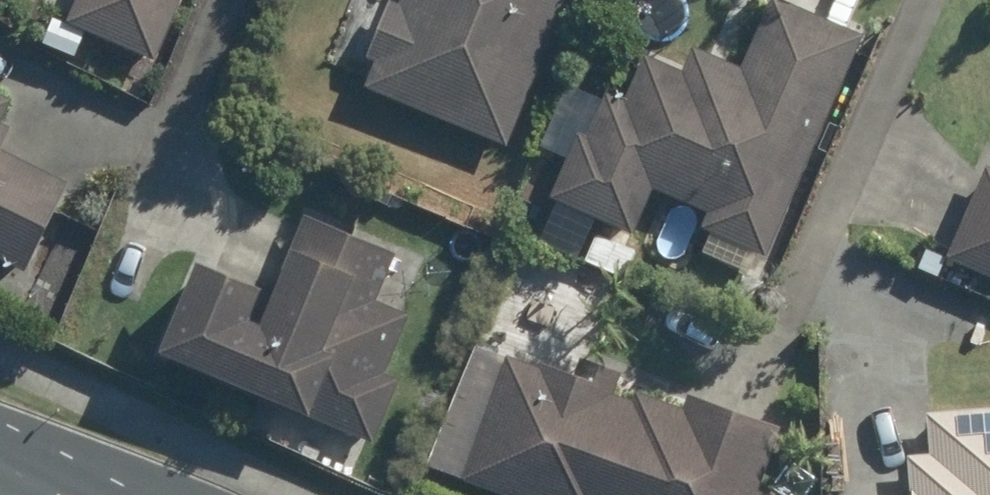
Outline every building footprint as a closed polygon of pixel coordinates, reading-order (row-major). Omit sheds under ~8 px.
[(77,21),(163,58),(188,0),(86,0),(77,21)] [(374,60),(363,88),(503,145),(562,0),(399,0),(397,4),(386,0),(384,0),(361,55),(374,60)] [(714,224),(725,229),(772,249),(778,252),(827,143),(840,149),(853,123),(839,117),(875,36),(794,0),(783,0),(752,66),(705,45),(693,71),(656,54),(635,98),(617,91),(597,136),(590,133),(563,193),(643,230),(665,183),(720,209),(714,224)] [(20,271),(63,183),(0,151),(0,261),(20,271)] [(989,272),(989,194),(961,260),(989,272)] [(222,269),(183,360),(388,445),(414,382),(399,375),(424,317),(389,303),(408,254),(316,216),(286,289),(268,281),(266,286),(222,269)] [(584,265),(620,280),(632,254),(597,237),(584,265)] [(752,493),(776,431),(685,395),(678,411),(633,393),(630,403),(610,394),(617,373),(580,359),(573,377),(538,365),(536,370),(506,360),(460,479),(502,494),(758,494),(752,493)] [(918,415),(922,454),(897,457),(901,494),(989,494),(989,409),(918,415)]
